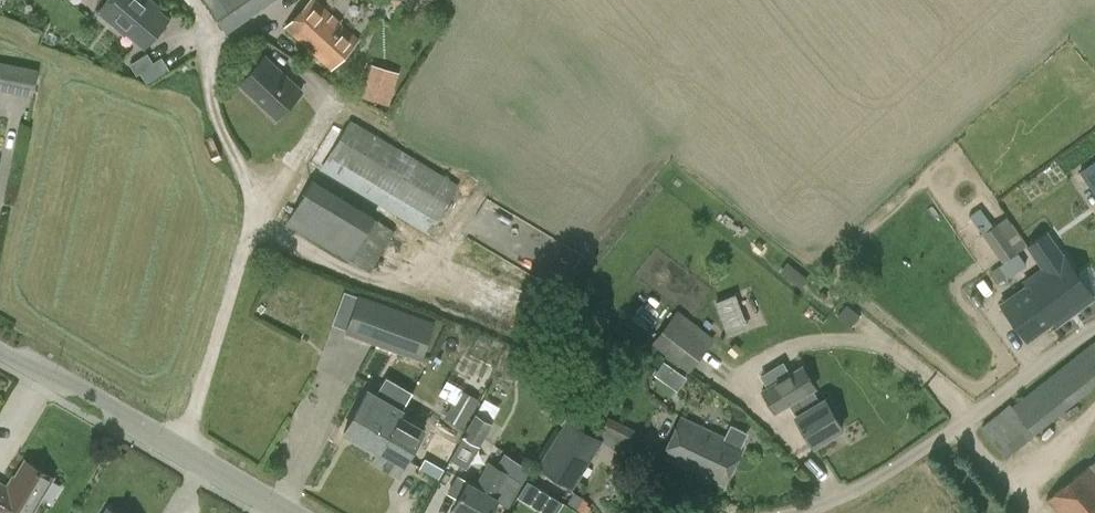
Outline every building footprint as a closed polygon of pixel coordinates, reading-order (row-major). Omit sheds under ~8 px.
[(99,10),(126,33),(128,31),(146,47),(170,19),(151,3),(153,1),(152,0),(108,0),(99,10)] [(271,0),(206,0),(228,31),(271,0)] [(287,26),(301,39),(332,67),(358,39),(316,0),(311,0),(287,26)] [(413,10),(424,0),(403,0),(413,10)] [(148,83),(170,69),(162,56),(154,61),(148,52),(130,63),(137,74),(141,72),(148,83)] [(301,91),(265,56),(240,83),(276,117),(301,91)] [(34,95),(39,68),(0,60),(0,88),(34,95)] [(370,68),(360,101),(389,109),(398,76),(370,68)] [(351,119),(322,169),(430,234),(459,184),(351,119)] [(1080,170),(1094,191),(1094,160),(1080,170)] [(286,223),(349,260),(369,272),(396,228),(376,216),(314,178),(286,223)] [(1004,261),(1017,252),(997,223),(984,232),(1004,261)] [(1094,299),(1063,254),(1046,230),(1026,244),(1043,268),(1025,280),(1027,284),(1001,302),(1027,340),(1054,321),(1056,325),(1094,299)] [(345,331),(423,359),(437,320),(359,292),(345,331)] [(739,292),(722,312),(742,328),(758,307),(739,292)] [(847,304),(837,317),(851,328),(861,315),(847,304)] [(652,342),(690,371),(711,344),(682,322),(687,316),(678,309),(652,342)] [(1094,383),(1094,339),(1014,405),(1011,401),(981,425),(1006,456),(1094,383)] [(508,341),(502,376),(516,378),(521,353),(514,346),(508,341)] [(664,358),(655,373),(680,389),(689,374),(664,358)] [(824,400),(822,401),(814,388),(816,386),(803,363),(789,372),(783,362),(766,373),(772,382),(762,388),(775,411),(787,404),(814,445),(842,428),(824,400)] [(461,388),(444,416),(464,427),(480,399),(461,388)] [(369,389),(344,432),(378,451),(373,460),(399,475),(405,464),(425,429),(400,415),(404,409),(369,389)] [(452,459),(467,468),(484,439),(493,422),(476,412),(450,458),(452,459)] [(615,435),(610,447),(630,457),(642,431),(608,416),(602,429),(615,435)] [(568,417),(537,466),(573,488),(590,461),(604,440),(568,417)] [(724,485),(743,447),(740,446),(744,438),(743,433),(735,429),(730,431),(726,439),(682,417),(664,456),(724,485)] [(497,499),(509,505),(531,467),(504,450),(498,463),(489,458),(475,484),(469,480),(454,507),(464,512),(489,512),(497,499)] [(54,476),(26,460),(11,486),(0,480),(0,512),(32,512),(54,476)] [(1048,501),(1058,512),(1094,512),(1094,461),(1048,501)] [(529,481),(520,496),(532,504),(542,489),(529,481)]
